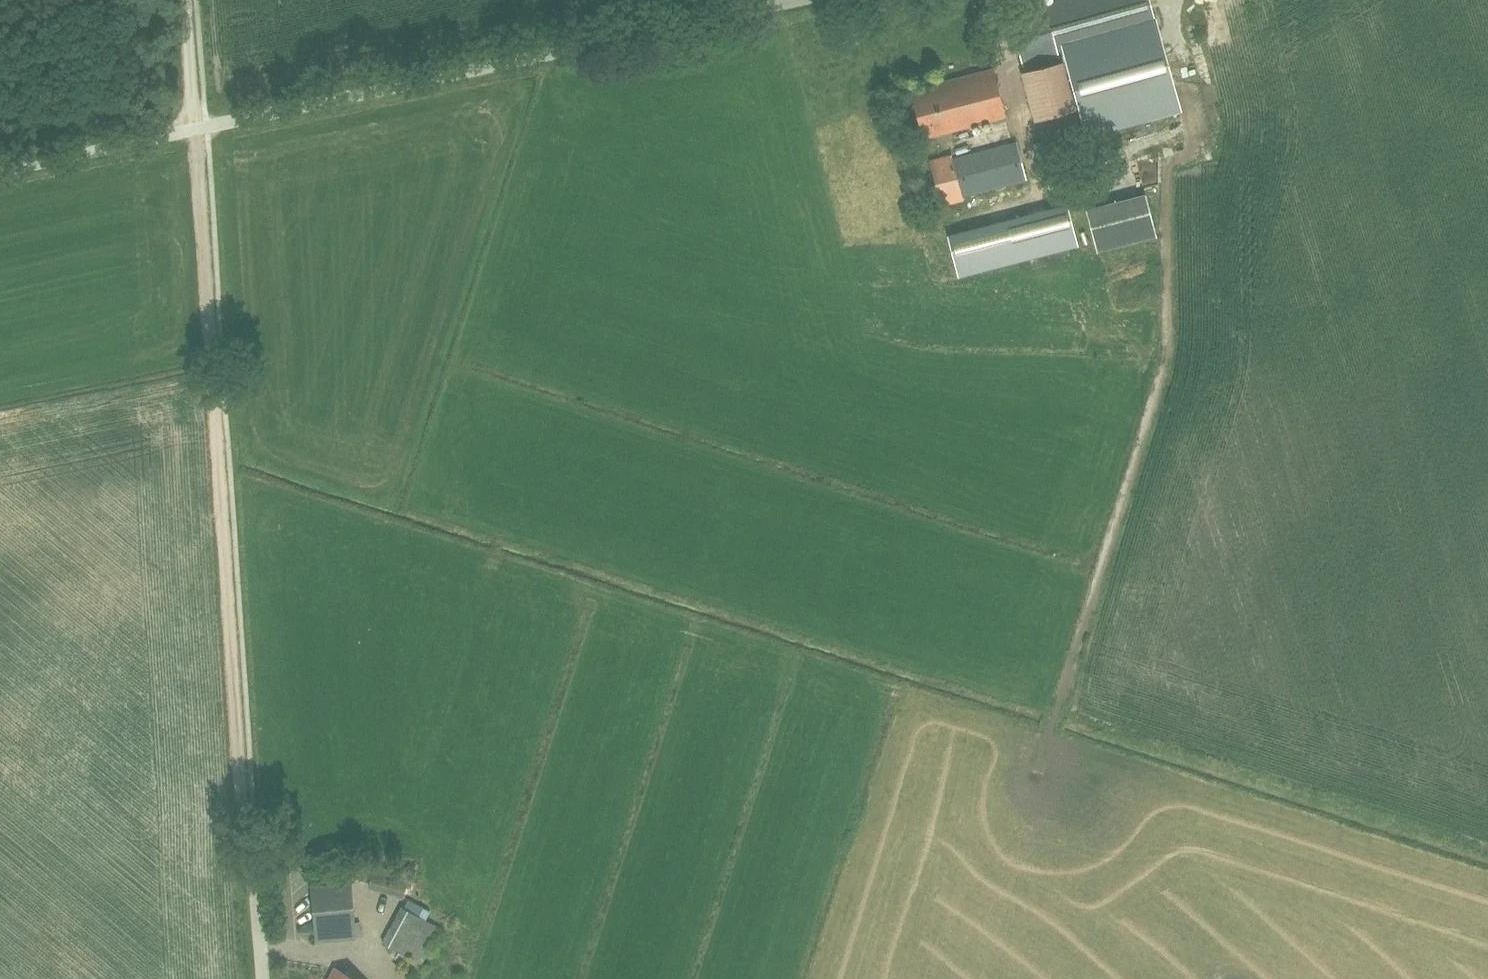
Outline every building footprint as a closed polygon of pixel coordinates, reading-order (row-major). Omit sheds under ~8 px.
[(1010,13),(1024,65),(1063,54),(1072,85),(1073,85),(1087,136),(1097,133),(1095,129),(1169,109),(1172,119),(1177,117),(1174,108),(1177,107),(1148,0),(1058,0),(1010,13)] [(1060,61),(1023,71),(1036,118),(1073,108),(1060,61)] [(923,138),(1005,116),(992,68),(910,90),(923,138)] [(1073,108),(1036,118),(1048,164),(1085,154),(1073,108)] [(1026,180),(1016,143),(952,159),(951,155),(931,160),(943,206),(965,201),(964,196),(1026,180)] [(1097,251),(1158,235),(1148,196),(1087,211),(1097,251)] [(1078,245),(1068,206),(950,237),(960,276),(1078,245)] [(374,866),(368,886),(402,896),(408,876),(374,866)] [(355,938),(351,898),(350,883),(310,886),(315,942),(355,938)] [(401,907),(382,943),(422,964),(441,928),(401,907)] [(335,969),(330,978),(354,978),(335,969)]
